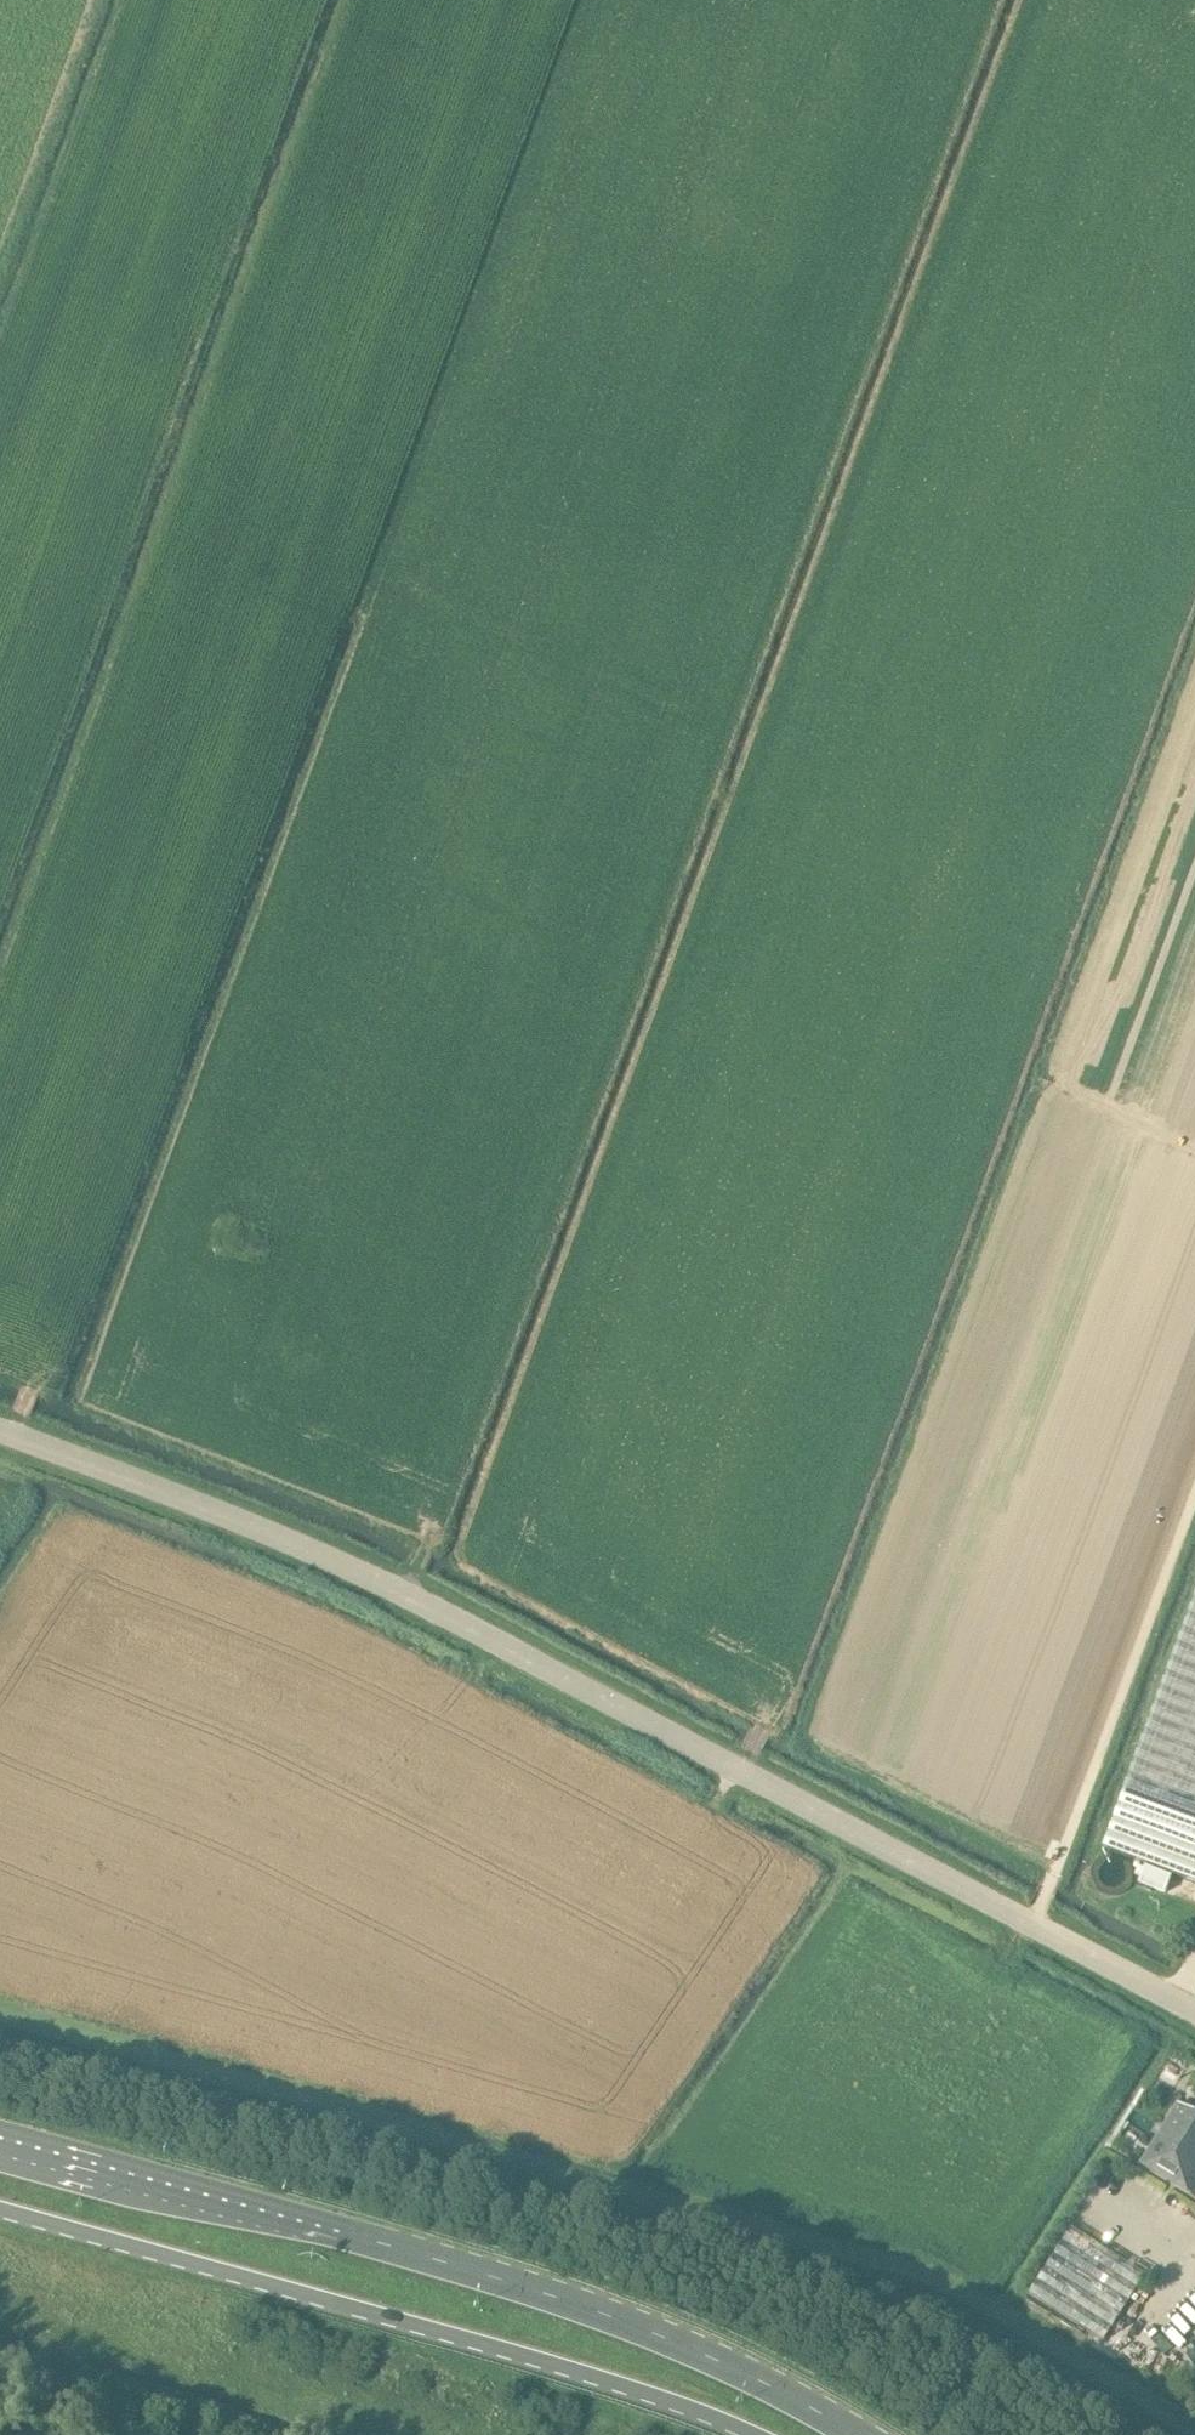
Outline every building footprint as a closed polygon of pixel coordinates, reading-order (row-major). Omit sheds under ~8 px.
[(1125,1792),(1103,1854),(1194,1887),(1194,1601),(1125,1792)] [(1165,1894),(1170,1879),(1144,1870),(1138,1884),(1165,1894)] [(1177,2106),(1142,2163),(1188,2192),(1194,2179),(1194,2174),(1194,2173),(1194,2170),(1194,2116),(1177,2106)] [(1070,2227),(1028,2293),(1101,2340),(1144,2274),(1070,2227)]
